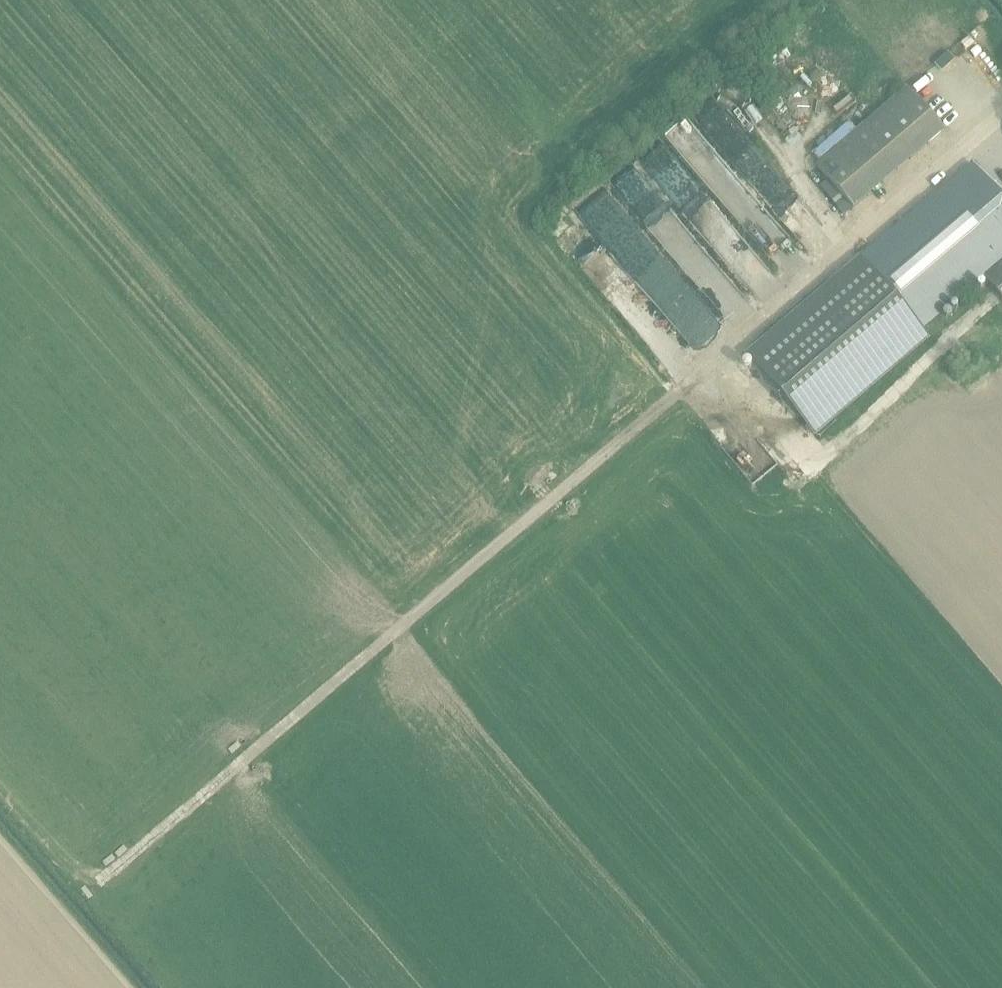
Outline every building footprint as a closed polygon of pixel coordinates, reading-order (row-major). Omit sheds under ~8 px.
[(907,87),(815,165),(841,195),(829,205),(840,218),(943,130),(907,87)] [(744,355),(814,437),(929,339),(920,329),(982,275),(1001,298),(1001,199),(972,163),(860,259),(858,257),(744,355)]
